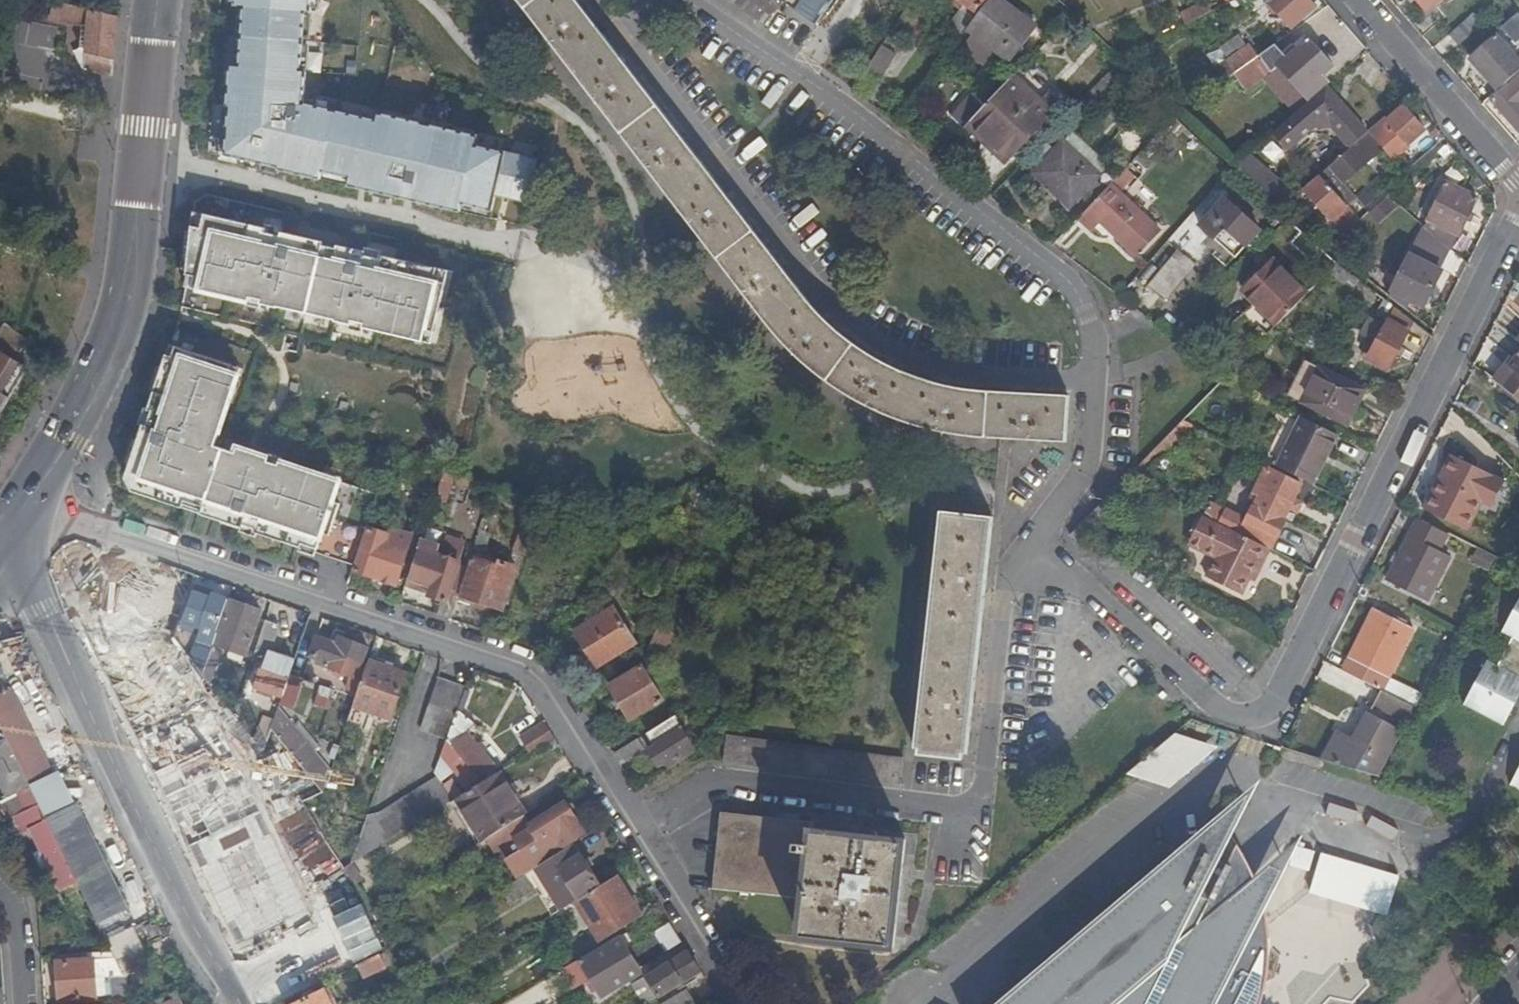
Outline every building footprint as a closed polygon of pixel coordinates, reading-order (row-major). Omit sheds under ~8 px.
[(109,74),(116,15),(53,0),(36,0),(33,13),(50,17),(49,22),(54,23),(55,18),(81,24),(81,29),(86,30),(82,69),(109,74)] [(234,5),(243,5),(239,67),(229,66),(223,156),(319,179),(321,171),(351,178),(348,185),(459,211),(461,203),(491,210),(494,195),(525,202),(535,161),(473,147),(476,137),(378,114),(376,122),(302,105),(304,73),(299,73),(303,11),(309,12),(310,0),(234,0),(234,5)] [(758,316),(784,344),(788,334),(804,298),(573,0),(516,0),(758,316)] [(775,0),(729,0),(768,26),(783,6),(775,0)] [(816,25),(833,0),(780,0),(816,25)] [(960,1),(966,5),(978,15),(989,0),(959,0),(960,1)] [(967,29),(1011,62),(1038,27),(1002,0),(989,0),(978,15),(967,29)] [(1266,2),(1292,31),(1316,9),(1308,0),(1268,0),(1266,2)] [(1426,13),(1441,0),(1415,0),(1426,13)] [(951,25),(963,35),(967,29),(978,15),(966,5),(951,25)] [(1501,29),(1518,49),(1518,13),(1501,29)] [(1484,26),(1476,16),(1450,37),(1459,48),(1484,26)] [(1304,35),(1283,56),(1286,60),(1308,39),(1304,35)] [(1498,92),(1508,83),(1518,74),(1518,63),(1496,37),(1470,60),(1498,92)] [(1273,46),(1258,57),(1259,58),(1270,72),(1277,67),(1308,102),(1328,86),(1329,85),(1322,78),(1333,68),(1308,39),(1286,60),(1283,56),(1273,46)] [(1226,60),(1234,73),(1258,57),(1249,44),(1226,60)] [(896,54),(882,45),(865,72),(878,81),(896,54)] [(1270,72),(1259,58),(1234,75),(1245,90),(1270,72)] [(1117,63),(1085,97),(1096,107),(1127,72),(1117,63)] [(1062,104),(1023,67),(1011,80),(1050,117),(1062,104)] [(1508,83),(1510,86),(1492,101),(1518,133),(1518,132),(1518,74),(1508,83)] [(971,122),(1011,159),(1050,117),(1011,80),(992,100),(971,122)] [(1361,126),(1328,86),(1308,102),(1273,133),(1290,152),(1317,129),(1336,129),(1345,140),(1361,126)] [(971,122),(992,100),(980,89),(959,111),(971,122)] [(1387,121),(1385,119),(1368,134),(1383,150),(1392,141),(1400,135),(1409,146),(1425,132),(1403,108),(1387,121)] [(1178,136),(1186,128),(1174,117),(1167,125),(1178,136)] [(971,122),(966,127),(1006,165),(1011,159),(971,122)] [(1368,134),(1361,126),(1345,140),(1352,148),(1368,134)] [(1368,134),(1352,148),(1329,168),(1343,183),(1344,184),(1383,150),(1368,134)] [(1400,135),(1392,141),(1402,153),(1409,146),(1400,135)] [(1063,142),(1033,173),(1068,206),(1098,175),(1063,142)] [(1246,157),(1235,167),(1282,208),(1295,197),(1246,157)] [(1329,168),(1303,191),(1315,204),(1320,209),(1332,222),(1348,207),(1333,191),(1343,183),(1329,168)] [(1125,169),(1078,220),(1092,233),(1100,224),(1135,257),(1158,232),(1118,194),(1133,177),(1125,169)] [(1348,207),(1356,200),(1344,184),(1343,183),(1333,191),(1348,207)] [(1445,184),(1425,227),(1452,251),(1478,200),(1445,184)] [(1225,200),(1200,226),(1235,259),(1260,233),(1225,200)] [(1320,209),(1315,204),(1312,206),(1316,212),(1320,209)] [(1344,235),(1364,217),(1355,208),(1335,226),(1344,235)] [(323,243),(192,212),(184,286),(422,343),(424,332),(433,335),(445,284),(433,281),(436,270),(336,246),(335,250),(322,246),(323,243)] [(1452,251),(1425,227),(1398,279),(1390,274),(1383,288),(1423,308),(1452,251)] [(1177,251),(1147,287),(1164,301),(1193,265),(1177,251)] [(1243,294),(1276,326),(1307,295),(1274,262),(1243,294)] [(788,334),(784,344),(854,400),(910,425),(994,440),(1065,444),(1068,399),(945,387),(905,375),(838,334),(804,298),(788,334)] [(1388,369),(1413,322),(1384,300),(1376,314),(1390,321),(1382,337),(1375,334),(1373,339),(1365,355),(1364,356),(1388,369)] [(6,321),(0,329),(0,334),(21,349),(29,338),(6,321)] [(1358,352),(1365,355),(1373,339),(1367,335),(1358,352)] [(230,367),(170,346),(124,481),(132,494),(353,568),(378,497),(237,449),(235,453),(215,447),(239,376),(228,372),(230,367)] [(27,368),(0,351),(0,413),(27,368)] [(1509,368),(1505,364),(1494,379),(1518,398),(1518,355),(1509,368)] [(1364,390),(1321,367),(1301,403),(1345,426),(1364,390)] [(1331,433),(1301,418),(1277,467),(1312,484),(1324,462),(1318,459),(1331,433)] [(1177,427),(1170,434),(1177,440),(1184,434),(1177,427)] [(1337,436),(1331,433),(1318,459),(1324,462),(1337,436)] [(1170,434),(1126,478),(1135,482),(1163,454),(1164,454),(1177,441),(1177,440),(1170,434)] [(1493,506),(1506,481),(1452,454),(1425,507),(1469,529),(1484,501),(1493,506)] [(1268,549),(1271,550),(1284,524),(1283,523),(1288,510),(1294,513),(1299,503),(1294,500),(1300,487),(1270,471),(1264,484),(1260,482),(1254,494),(1257,496),(1245,521),(1227,512),(1220,524),(1268,549)] [(440,481),(434,497),(445,501),(451,485),(440,481)] [(940,513),(914,748),(965,754),(991,519),(940,513)] [(1268,549),(1220,524),(1201,515),(1190,538),(1204,545),(1200,554),(1213,560),(1204,577),(1240,595),(1249,578),(1256,563),(1260,565),(1268,549)] [(1439,551),(1447,534),(1420,519),(1400,557),(1397,563),(1388,580),(1429,600),(1451,557),(1439,551)] [(369,529),(354,572),(395,587),(412,538),(394,532),(392,537),(369,529)] [(528,556),(534,538),(520,533),(514,553),(527,558),(528,556)] [(1204,545),(1190,538),(1185,547),(1200,554),(1204,545)] [(1490,571),(1497,558),(1479,549),(1473,563),(1490,571)] [(431,588),(428,598),(445,604),(459,564),(420,551),(410,581),(431,588)] [(470,558),(458,597),(500,611),(507,590),(506,590),(513,569),(495,563),(493,567),(470,558)] [(1253,580),(1260,565),(1256,563),(1249,578),(1253,580)] [(166,627),(175,631),(184,606),(181,605),(188,585),(153,573),(142,607),(154,611),(157,603),(172,608),(166,627)] [(126,595),(138,601),(144,581),(135,576),(126,595)] [(144,581),(138,601),(148,582),(144,581)] [(407,591),(428,598),(431,588),(410,581),(407,591)] [(194,586),(192,591),(209,598),(211,593),(211,592),(194,586)] [(206,665),(212,648),(213,644),(217,633),(215,633),(227,599),(211,593),(209,598),(192,591),(182,621),(191,624),(189,630),(202,635),(195,653),(192,655),(202,668),(206,665)] [(261,611),(229,600),(217,633),(213,644),(246,655),(261,611)] [(1516,706),(1509,702),(1514,694),(1518,699),(1518,602),(1508,622),(1518,629),(1500,663),(1489,657),(1468,695),(1510,718),(1516,706)] [(612,609),(575,633),(597,668),(635,644),(612,609)] [(1382,691),(1388,678),(1414,630),(1374,609),(1343,670),(1382,691)] [(264,621),(250,662),(263,666),(256,687),(281,696),(289,675),(293,662),(269,653),(278,626),(264,621)] [(673,634),(658,627),(647,652),(662,658),(673,634)] [(348,641),(343,639),(338,637),(335,645),(316,637),(309,657),(328,664),(327,667),(356,678),(367,648),(348,641)] [(202,677),(210,687),(222,651),(212,648),(206,665),(202,677)] [(404,674),(367,661),(352,705),(389,718),(404,674)] [(608,687),(629,720),(662,700),(654,687),(663,682),(656,670),(648,675),(642,666),(608,687)] [(289,675),(281,696),(279,703),(292,707),(301,679),(289,675)] [(447,738),(456,711),(464,688),(437,678),(420,728),(447,738)] [(1417,709),(1424,696),(1388,678),(1382,691),(1396,699),(1413,707),(1417,709)] [(320,686),(318,694),(321,695),(318,706),(329,709),(335,691),(320,686)] [(32,788),(53,776),(12,690),(0,696),(0,722),(8,738),(31,787),(32,788)] [(1381,777),(1391,758),(1386,756),(1413,707),(1396,699),(1382,691),(1369,714),(1367,714),(1352,741),(1338,734),(1324,760),(1381,777)] [(1516,706),(1518,701),(1518,699),(1514,694),(1509,702),(1516,706)] [(276,711),(270,729),(322,792),(329,773),(313,755),(291,729),(276,711)] [(447,738),(442,754),(455,770),(462,765),(465,769),(469,767),(478,777),(492,766),(465,733),(474,726),(456,711),(447,738)] [(694,752),(673,718),(648,733),(656,747),(648,751),(657,767),(665,762),(668,767),(694,752)] [(297,723),(291,729),(313,755),(319,748),(297,723)] [(529,753),(553,738),(544,723),(519,737),(529,753)] [(1141,764),(1144,765),(1178,776),(1219,741),(1186,729),(1182,728),(1141,764)] [(255,757),(279,784),(292,807),(303,801),(322,792),(270,729),(263,750),(255,757)] [(903,759),(727,737),(723,763),(900,787),(903,759)] [(31,787),(8,738),(0,742),(0,781),(8,798),(31,787)] [(612,755),(619,768),(644,753),(636,741),(612,755)] [(32,788),(48,822),(79,807),(62,772),(53,776),(32,788)] [(466,827),(477,845),(525,815),(498,772),(455,799),(471,824),(466,827)] [(367,817),(350,865),(453,801),(437,779),(381,814),(367,817)] [(249,805),(184,837),(193,855),(207,848),(258,824),(262,821),(274,816),(292,807),(279,784),(247,800),(249,805)] [(6,819),(8,823),(16,818),(22,829),(28,826),(59,890),(77,881),(59,844),(48,822),(32,788),(31,787),(8,798),(9,801),(0,805),(0,822),(6,819)] [(567,805),(566,802),(547,814),(543,817),(530,825),(537,837),(522,846),(535,867),(567,847),(566,846),(585,834),(574,817),(578,812),(573,804),(567,805)] [(59,844),(90,829),(79,807),(48,822),(59,844)] [(1269,994),(1280,934),(1279,903),(1269,861),(1253,828),(1240,854),(1224,886),(1215,883),(1232,849),(1250,811),(1249,808),(1016,1003),(1264,1003),(1269,994)] [(904,841),(811,832),(813,823),(720,813),(713,889),(804,899),(800,939),(892,950),(904,841)] [(280,827),(274,816),(262,821),(267,833),(280,827)] [(258,824),(207,848),(234,904),(271,887),(254,851),(252,846),(256,844),(254,839),(263,834),(258,824)] [(106,941),(136,926),(90,829),(59,844),(77,881),(106,941)] [(343,867),(332,848),(322,830),(315,834),(317,838),(305,844),(313,861),(307,864),(315,881),(343,867)] [(534,868),(559,908),(598,884),(574,843),(567,847),(535,867),(534,868)] [(1224,886),(1240,854),(1232,849),(1215,883),(1224,886)] [(532,887),(551,916),(560,910),(559,908),(534,868),(525,874),(532,887)] [(508,902),(532,887),(525,874),(500,889),(508,902)] [(639,915),(615,876),(574,901),(599,940),(639,915)] [(651,933),(663,952),(678,943),(666,924),(651,933)] [(134,999),(136,1003),(162,1003),(166,1002),(131,931),(137,927),(136,926),(106,941),(111,951),(114,958),(116,961),(122,974),(134,999)] [(580,962),(596,988),(602,997),(641,973),(638,967),(663,952),(651,933),(633,944),(627,933),(580,962)] [(351,952),(358,966),(381,955),(386,952),(378,939),(351,952)] [(699,971),(687,953),(647,977),(646,976),(632,985),(644,1003),(648,1003),(699,971)] [(381,955),(358,966),(364,979),(387,969),(381,955)] [(109,976),(122,974),(116,961),(114,958),(94,959),(96,998),(112,997),(109,976)] [(60,1000),(96,998),(94,959),(57,963),(60,1000)] [(578,959),(560,970),(572,990),(586,980),(592,990),(596,988),(580,962),(578,959)] [(509,998),(511,1003),(551,1003),(554,1003),(545,982),(509,998)] [(329,988),(295,1003),(331,1003),(327,996),(332,994),(329,988)] [(686,992),(666,1003),(694,1003),(686,992)]
